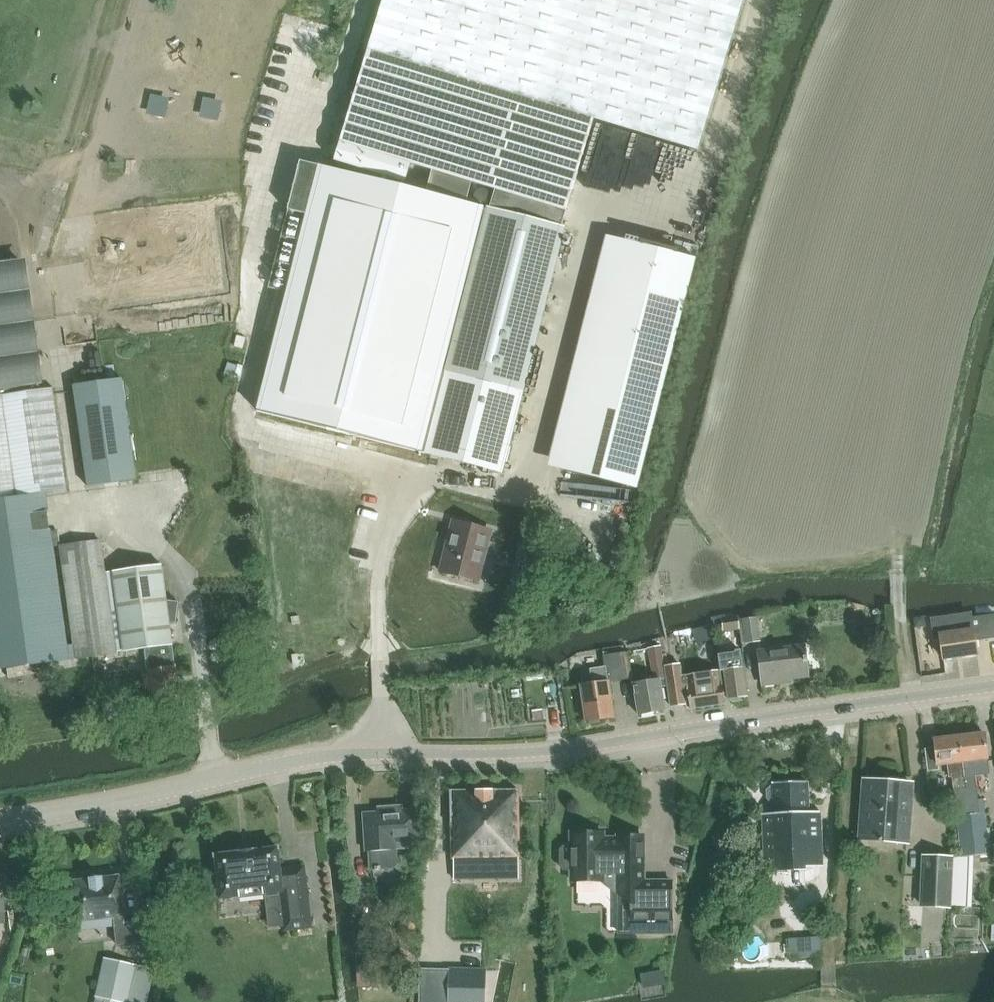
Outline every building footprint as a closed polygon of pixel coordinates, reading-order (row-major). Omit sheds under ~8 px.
[(334,161),(354,167),(405,183),(411,165),(487,189),(490,207),(562,226),(594,120),(698,151),(708,116),(744,0),(383,0),(334,161)] [(485,206),(360,174),(298,414),(426,447),(425,453),(503,473),(523,392),(446,372),(426,367),(440,314),(457,319),(485,206)] [(490,207),(485,206),(457,319),(440,314),(426,367),(446,372),(523,392),(566,226),(562,226),(490,207)] [(329,263),(337,228),(324,225),(316,260),(329,263)] [(637,489),(683,305),(694,260),(624,242),(612,286),(564,471),(637,489)] [(310,275),(299,323),(311,325),(322,277),(310,275)] [(224,375),(239,380),(243,366),(238,365),(237,366),(228,363),(224,375)] [(0,369),(0,396),(40,390),(36,364),(0,369)] [(88,487),(136,480),(122,379),(74,385),(88,487)] [(54,389),(0,396),(0,670),(171,646),(169,633),(175,632),(180,612),(166,609),(160,567),(105,574),(100,541),(59,547),(72,646),(65,647),(52,549),(50,549),(42,493),(68,490),(54,389)] [(456,521),(443,572),(475,580),(488,529),(456,521)] [(977,654),(975,641),(993,638),(993,615),(969,619),(969,615),(932,621),(935,638),(939,637),(943,659),(977,654)] [(739,616),(722,618),(723,632),(740,630),(739,616)] [(925,623),(924,617),(914,618),(916,628),(921,627),(925,623)] [(745,643),(759,641),(756,618),(742,620),(745,643)] [(225,633),(232,632),(231,624),(224,624),(225,633)] [(781,679),(806,676),(804,659),(805,659),(803,646),(756,652),(760,683),(781,680),(781,679)] [(661,681),(665,680),(661,648),(648,650),(653,682),(634,684),(639,715),(665,711),(661,681)] [(151,702),(180,698),(174,656),(172,656),(171,649),(144,652),(147,671),(142,672),(144,690),(149,689),(151,702)] [(729,701),(746,698),(739,651),(733,652),(733,654),(718,657),(720,670),(725,669),(729,701)] [(608,682),(630,679),(627,655),(603,658),(605,668),(589,670),(591,683),(578,685),(583,721),(588,720),(589,724),(599,723),(599,720),(613,718),(608,682)] [(679,665),(665,667),(670,705),(683,703),(682,690),(687,689),(690,708),(725,704),(721,672),(680,677),(679,665)] [(973,855),(989,853),(982,800),(977,801),(974,776),(988,775),(983,733),(958,736),(973,855)] [(952,777),(959,833),(962,856),(973,855),(958,736),(934,739),(935,748),(926,749),(929,771),(940,770),(939,766),(947,765),(949,778),(952,777)] [(865,779),(860,844),(907,847),(912,783),(865,779)] [(771,813),(759,813),(760,872),(778,871),(801,871),(801,867),(820,867),(819,812),(807,812),(806,780),(770,780),(770,787),(768,787),(768,797),(771,796),(771,813)] [(451,860),(519,859),(519,791),(451,792),(451,860)] [(401,811),(365,813),(367,846),(371,851),(372,868),(394,866),(397,864),(396,850),(422,848),(420,821),(419,810),(401,811)] [(564,847),(561,850),(561,866),(565,871),(571,870),(571,883),(607,882),(615,889),(615,936),(672,936),(672,909),(672,881),(633,881),(632,869),(643,869),(643,836),(619,836),(619,839),(603,839),(603,832),(598,833),(595,829),(593,828),(583,828),(580,830),(578,833),(572,833),(573,847),(564,847)] [(220,899),(265,894),(280,892),(284,927),(284,931),(312,928),(306,876),(305,866),(281,869),(279,850),(279,848),(276,848),(255,851),(254,851),(254,849),(251,849),(252,851),(242,852),(242,850),(239,851),(240,852),(239,853),(218,855),(215,855),(215,858),(220,899)] [(950,857),(925,856),(923,906),(949,907),(950,857)] [(116,945),(146,942),(144,922),(124,924),(119,875),(72,880),(77,922),(113,918),(116,945)] [(788,935),(789,954),(809,953),(809,935),(788,935)] [(96,997),(119,1001),(127,1001),(136,965),(105,957),(96,997)] [(371,966),(359,967),(360,989),(372,988),(371,966)] [(494,968),(468,968),(468,970),(445,969),(445,978),(434,978),(434,970),(415,970),(415,1001),(492,1001),(494,968)] [(643,975),(640,979),(641,990),(663,986),(661,972),(643,975)]
